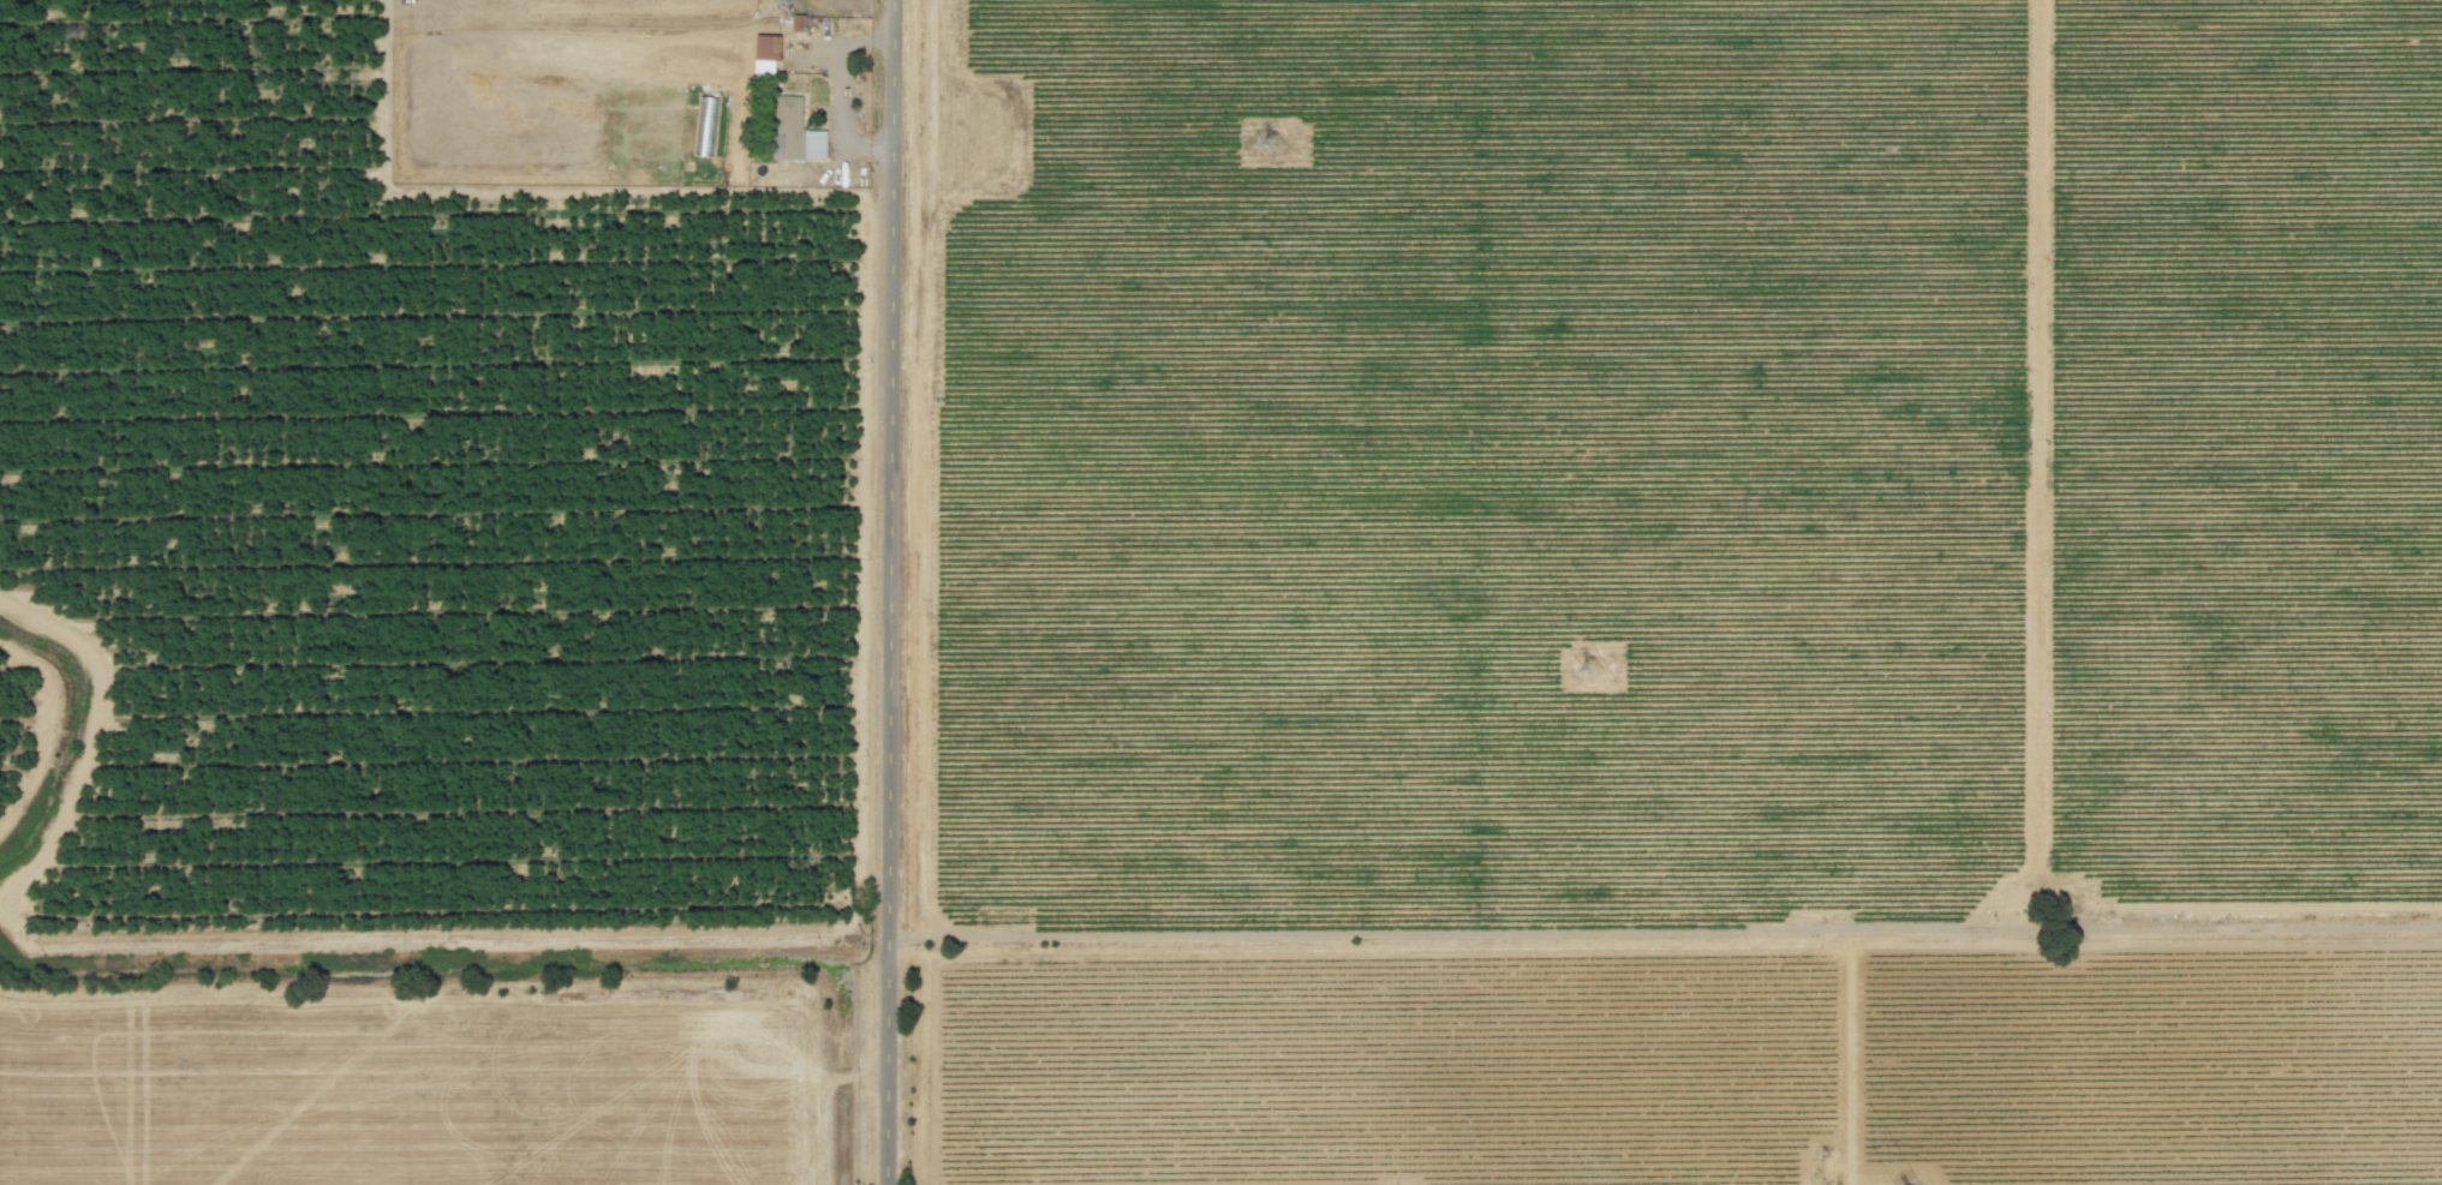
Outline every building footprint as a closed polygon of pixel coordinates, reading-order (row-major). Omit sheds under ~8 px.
[(781,35),(756,35),(755,78),(775,78),(775,60),(781,61),(781,35)]
